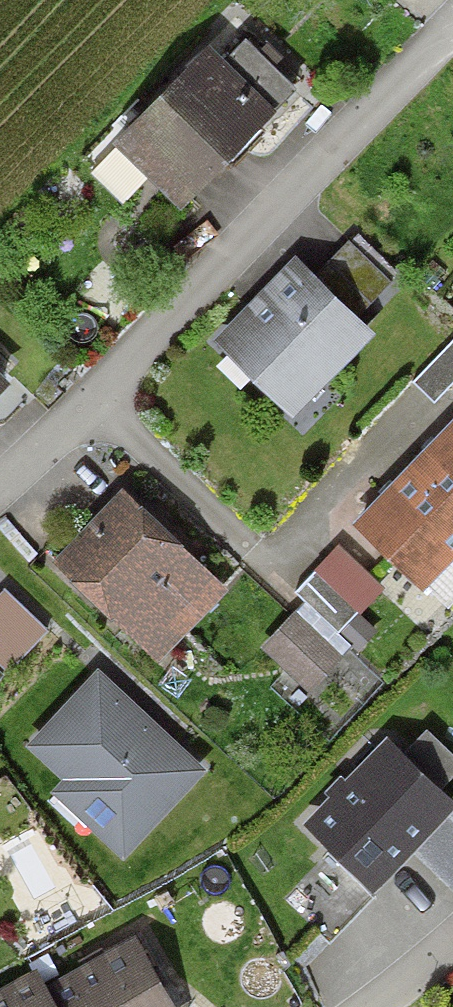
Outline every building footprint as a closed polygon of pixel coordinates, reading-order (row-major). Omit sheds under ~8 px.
[(269,109),(210,54),(125,144),(185,199),(269,109)] [(348,241),(314,277),(360,319),(393,284),(348,241)] [(314,277),(295,258),(216,342),(294,415),(373,332),(360,319),(314,277)] [(416,384),(440,405),(452,390),(452,341),(416,384)] [(358,526),(425,589),(452,559),(452,426),(358,526)] [(221,586),(120,494),(57,561),(158,654),(221,586)] [(340,547),(315,572),(360,614),(361,615),(385,590),(340,547)] [(360,614),(315,572),(296,593),(340,634),(341,633),(358,615),(360,614)] [(0,596),(0,670),(6,675),(48,631),(5,590),(0,596)] [(297,613),(263,649),(310,693),(344,658),(297,613)] [(358,615),(341,633),(361,651),(377,634),(358,615)] [(203,772),(98,674),(32,744),(73,782),(61,795),(125,855),(203,772)] [(451,806),(389,747),(312,827),(374,886),(451,806)] [(0,1001),(0,1006),(164,1006),(128,946),(41,996),(33,982),(0,1001)]
